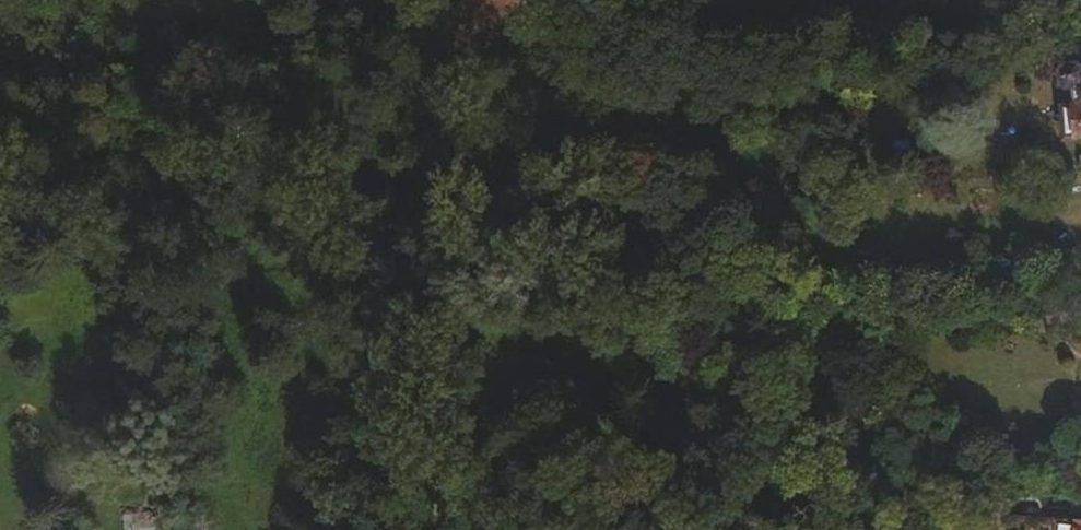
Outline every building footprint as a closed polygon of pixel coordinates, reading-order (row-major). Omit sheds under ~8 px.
[(1080,68),(1075,63),(1069,62),(1063,63),(1058,69),(1059,81),(1065,85),(1072,85),(1073,98),(1077,137),(1080,137),(1080,138),(1080,71),(1080,68)] [(1077,137),(1073,98),(1058,100),(1063,139),(1077,137)] [(1071,529),(1080,529),(1080,521),(1072,520),(1071,529)]
